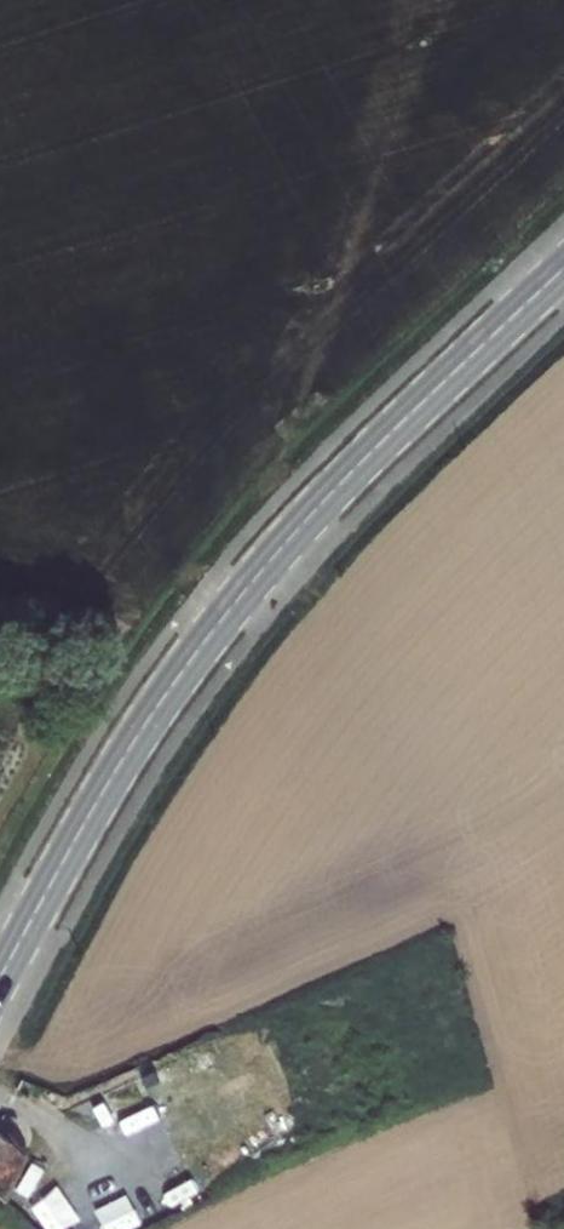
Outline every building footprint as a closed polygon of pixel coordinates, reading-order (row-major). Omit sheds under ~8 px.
[(48,1186),(43,1182),(56,1154),(61,1158),(65,1150),(16,1101),(14,1099),(0,1126),(0,1198),(25,1224),(48,1186)]
